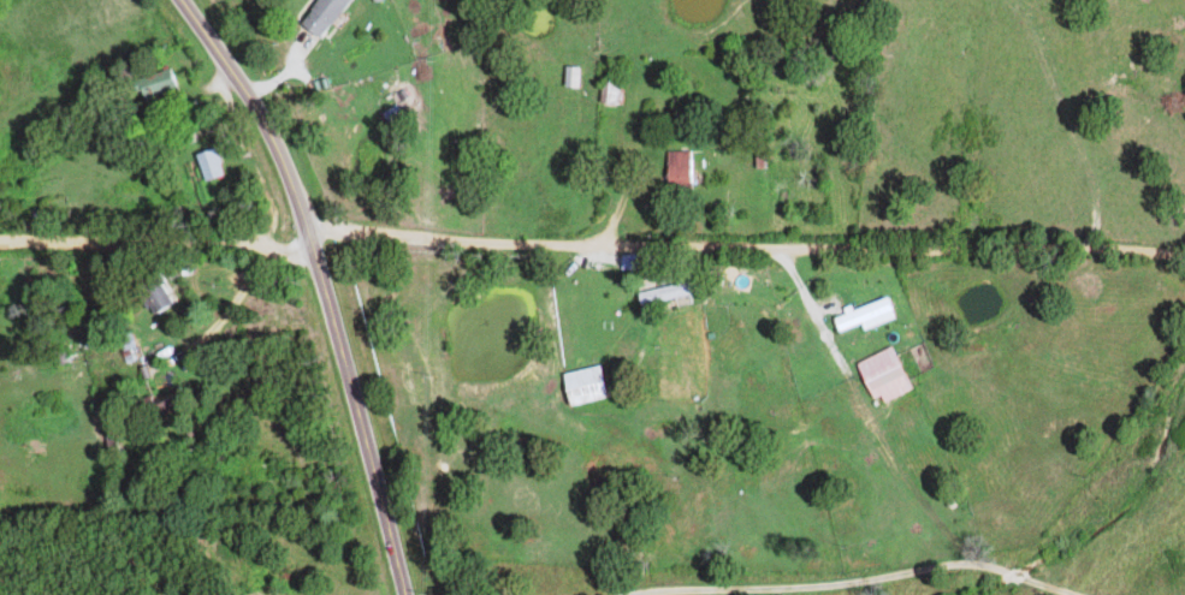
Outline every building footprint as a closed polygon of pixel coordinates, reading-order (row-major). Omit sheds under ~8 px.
[(308,24),(330,39),(356,0),(324,0),(308,24)] [(587,88),(588,66),(574,66),(573,87),(587,88)] [(149,101),(185,88),(178,67),(141,80),(149,101)] [(211,181),(231,175),(223,148),(203,154),(211,181)] [(675,151),(674,183),(698,184),(699,152),(675,151)] [(868,323),(871,329),(902,318),(894,296),(851,312),(852,314),(841,318),(846,332),(868,323)] [(863,362),(878,400),(888,396),(891,402),(918,390),(900,346),(863,362)] [(615,396),(606,364),(569,375),(577,406),(615,396)]
